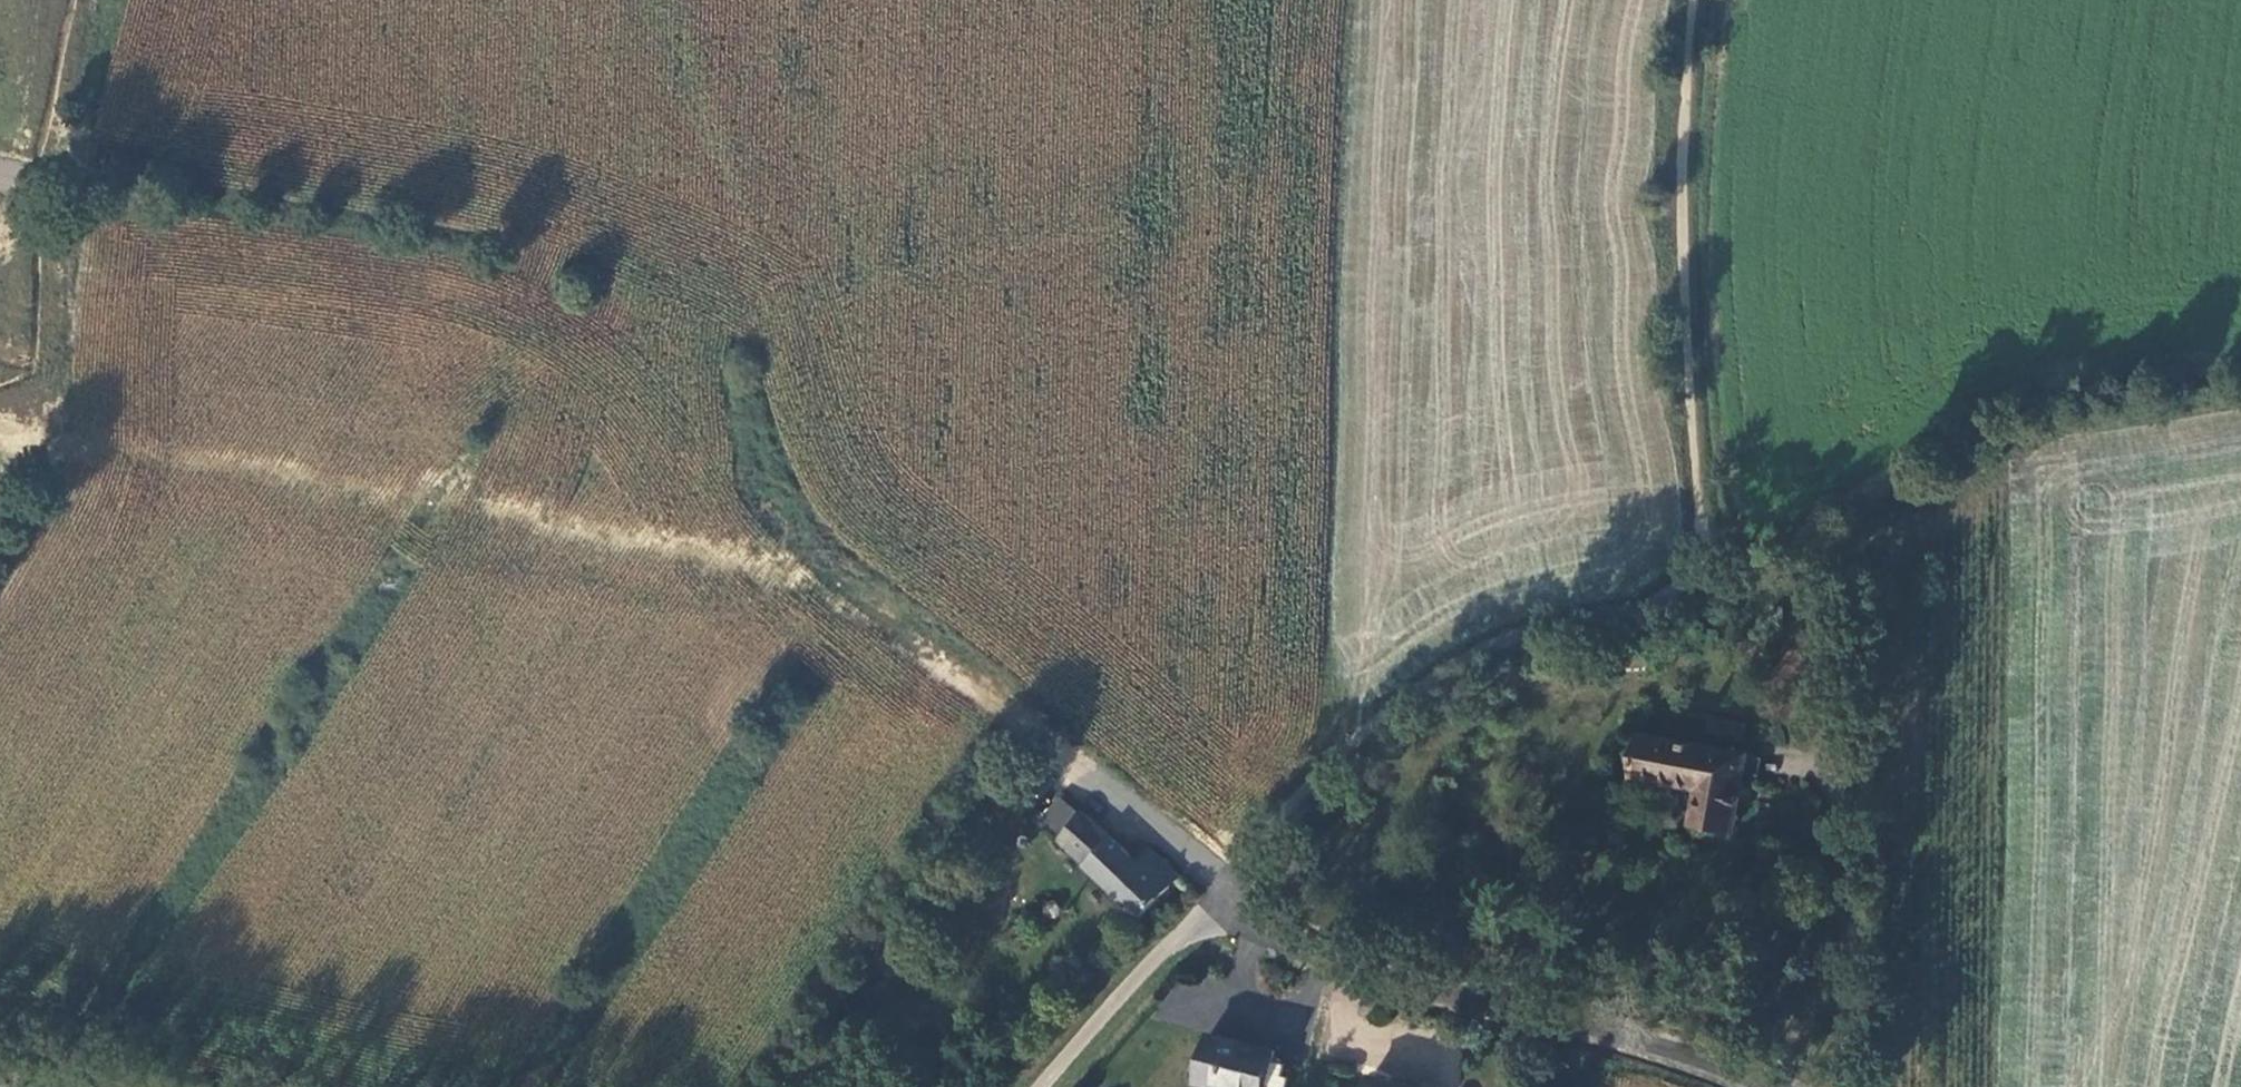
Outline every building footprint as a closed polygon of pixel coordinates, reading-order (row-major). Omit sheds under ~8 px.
[(1747,725),(1712,717),(1708,736),(1744,743),(1747,725)] [(1749,756),(1641,735),(1633,775),(1699,789),(1694,809),(1737,818),(1749,756)] [(1137,863),(1067,798),(1040,822),(1140,916),(1179,878),(1151,849),(1137,863)] [(1737,818),(1694,809),(1691,827),(1733,835),(1737,818)] [(1271,1086),(1286,1086),(1287,1079),(1281,1077),(1283,1066),(1271,1063),(1274,1053),(1212,1036),(1198,1081),(1218,1086),(1266,1086),(1271,1086)] [(1370,1076),(1367,1086),(1414,1086),(1370,1076)]
